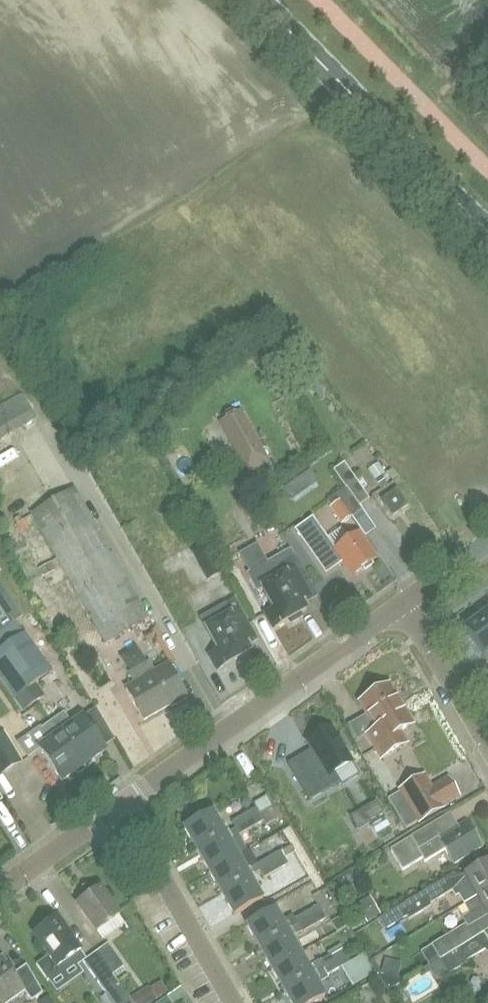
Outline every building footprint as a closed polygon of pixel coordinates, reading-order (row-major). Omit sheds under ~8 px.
[(36,418),(22,393),(0,406),(0,439),(36,418)] [(241,412),(220,423),(251,478),(271,466),(241,412)] [(345,464),(335,471),(342,482),(347,489),(348,488),(357,482),(345,464)] [(337,494),(328,501),(332,507),(331,508),(343,524),(352,517),(352,518),(353,517),(363,509),(361,506),(348,488),(347,489),(337,494)] [(106,643),(149,618),(74,490),(32,514),(106,643)] [(394,516),(408,506),(397,491),(383,501),(394,516)] [(360,533),(351,539),(335,551),(313,520),(297,531),(327,573),(341,563),(342,563),(345,561),(354,575),(365,568),(366,570),(374,565),(372,563),(376,560),(366,546),(368,544),(360,533)] [(206,546),(193,553),(200,567),(213,559),(206,546)] [(250,572),(248,573),(259,593),(261,592),(263,590),(274,609),(265,614),(273,629),(288,621),(290,625),(303,618),(301,614),(306,610),(304,606),(317,598),(309,582),(294,556),(271,569),(268,562),(250,572)] [(23,618),(0,586),(0,640),(6,648),(0,652),(0,679),(23,711),(44,697),(35,685),(53,673),(17,622),(23,618)] [(209,656),(217,670),(251,652),(248,647),(258,641),(235,599),(200,618),(218,651),(209,656)] [(463,629),(487,662),(487,661),(487,626),(481,617),(463,629)] [(168,665),(156,671),(126,689),(144,721),(171,706),(172,708),(187,699),(168,665)] [(400,733),(412,725),(389,687),(362,703),(378,730),(368,736),(382,759),(407,744),(400,733)] [(52,721),(86,769),(92,765),(93,760),(106,751),(83,718),(73,725),(64,713),(52,721)] [(86,769),(52,721),(40,730),(49,742),(39,749),(62,782),(75,772),(81,773),(86,769)] [(331,728),(307,742),(316,755),(306,761),(303,756),(288,765),(310,801),(340,782),(335,773),(352,763),(344,750),(348,748),(341,737),(337,739),(331,728)] [(0,774),(20,762),(3,734),(0,736),(0,774)] [(420,822),(443,809),(462,797),(450,777),(431,788),(424,778),(402,791),(420,822)] [(236,829),(260,815),(256,808),(232,822),(236,829)] [(357,829),(369,822),(362,811),(351,817),(357,829)] [(186,830),(198,851),(227,835),(215,813),(186,830)] [(260,815),(236,829),(240,836),(264,822),(260,815)] [(466,822),(459,826),(440,838),(432,825),(390,850),(402,870),(422,858),(425,862),(445,850),(454,864),(481,848),(466,822)] [(198,851),(210,873),(239,856),(227,835),(198,851)] [(261,872),(285,858),(295,852),(291,846),(281,852),(281,851),(257,865),(249,851),(239,856),(210,873),(222,894),(251,878),(261,872)] [(289,865),(285,858),(261,872),(265,879),(289,865)] [(454,891),(457,897),(461,895),(467,905),(487,892),(487,864),(468,877),(454,891)] [(222,894),(234,916),(264,899),(251,878),(222,894)] [(423,893),(378,920),(385,931),(408,917),(410,920),(431,907),(430,905),(454,891),(446,879),(423,893)] [(97,932),(121,916),(101,888),(78,905),(97,932)] [(467,905),(473,914),(464,920),(467,925),(433,946),(442,960),(485,933),(487,932),(487,892),(467,905)] [(365,925),(379,916),(368,899),(354,908),(365,925)] [(298,926),(323,913),(319,906),(294,920),(292,916),(282,922),(276,910),(247,926),(260,948),(288,932),(298,926)] [(260,948),(272,970),(300,954),(292,938),(302,933),(303,933),(327,920),(323,913),(298,926),(288,932),(260,948)] [(332,923),(338,933),(350,926),(344,916),(332,923)] [(60,967),(82,951),(58,919),(35,935),(50,956),(38,965),(49,981),(63,971),(60,967)] [(445,967),(449,975),(469,962),(468,961),(487,949),(487,938),(485,933),(442,960),(425,970),(429,977),(445,967)] [(106,993),(119,984),(113,976),(125,967),(108,944),(84,962),(106,993)] [(272,970),(284,991),(313,975),(324,969),(348,956),(343,949),(320,962),(319,961),(308,968),(300,954),(272,970)] [(349,958),(348,956),(324,969),(328,976),(342,968),(353,988),(373,977),(363,959),(353,965),(349,958)] [(44,993),(31,969),(18,978),(3,958),(0,960),(0,998),(3,1002),(11,1002),(27,991),(34,1001),(44,993)] [(284,991),(291,1002),(315,1002),(325,997),(318,985),(329,979),(328,976),(324,969),(313,975),(284,991)] [(157,1000),(169,993),(163,982),(150,989),(157,1000)]
